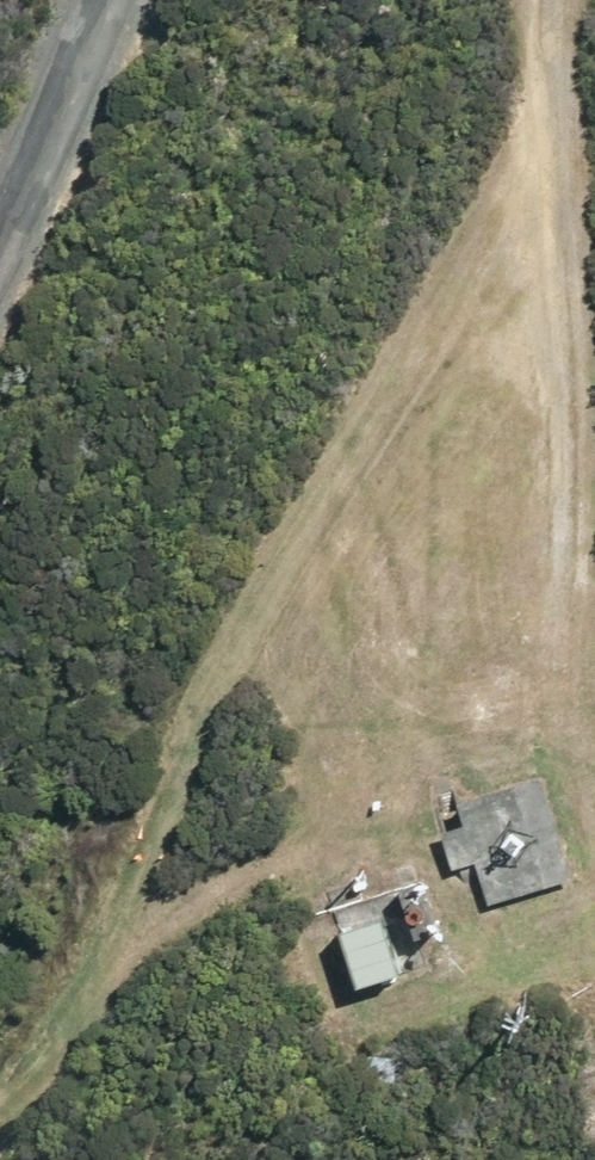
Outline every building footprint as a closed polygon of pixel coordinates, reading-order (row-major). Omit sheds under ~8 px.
[(459,800),(468,829),(456,832),(446,836),(456,870),(478,863),(491,905),(571,881),(539,776),(459,800)] [(420,888),(402,894),(420,939),(437,932),(420,888)] [(398,977),(379,926),(340,939),(359,992),(398,977)] [(364,1054),(362,1093),(397,1096),(399,1057),(364,1054)]
